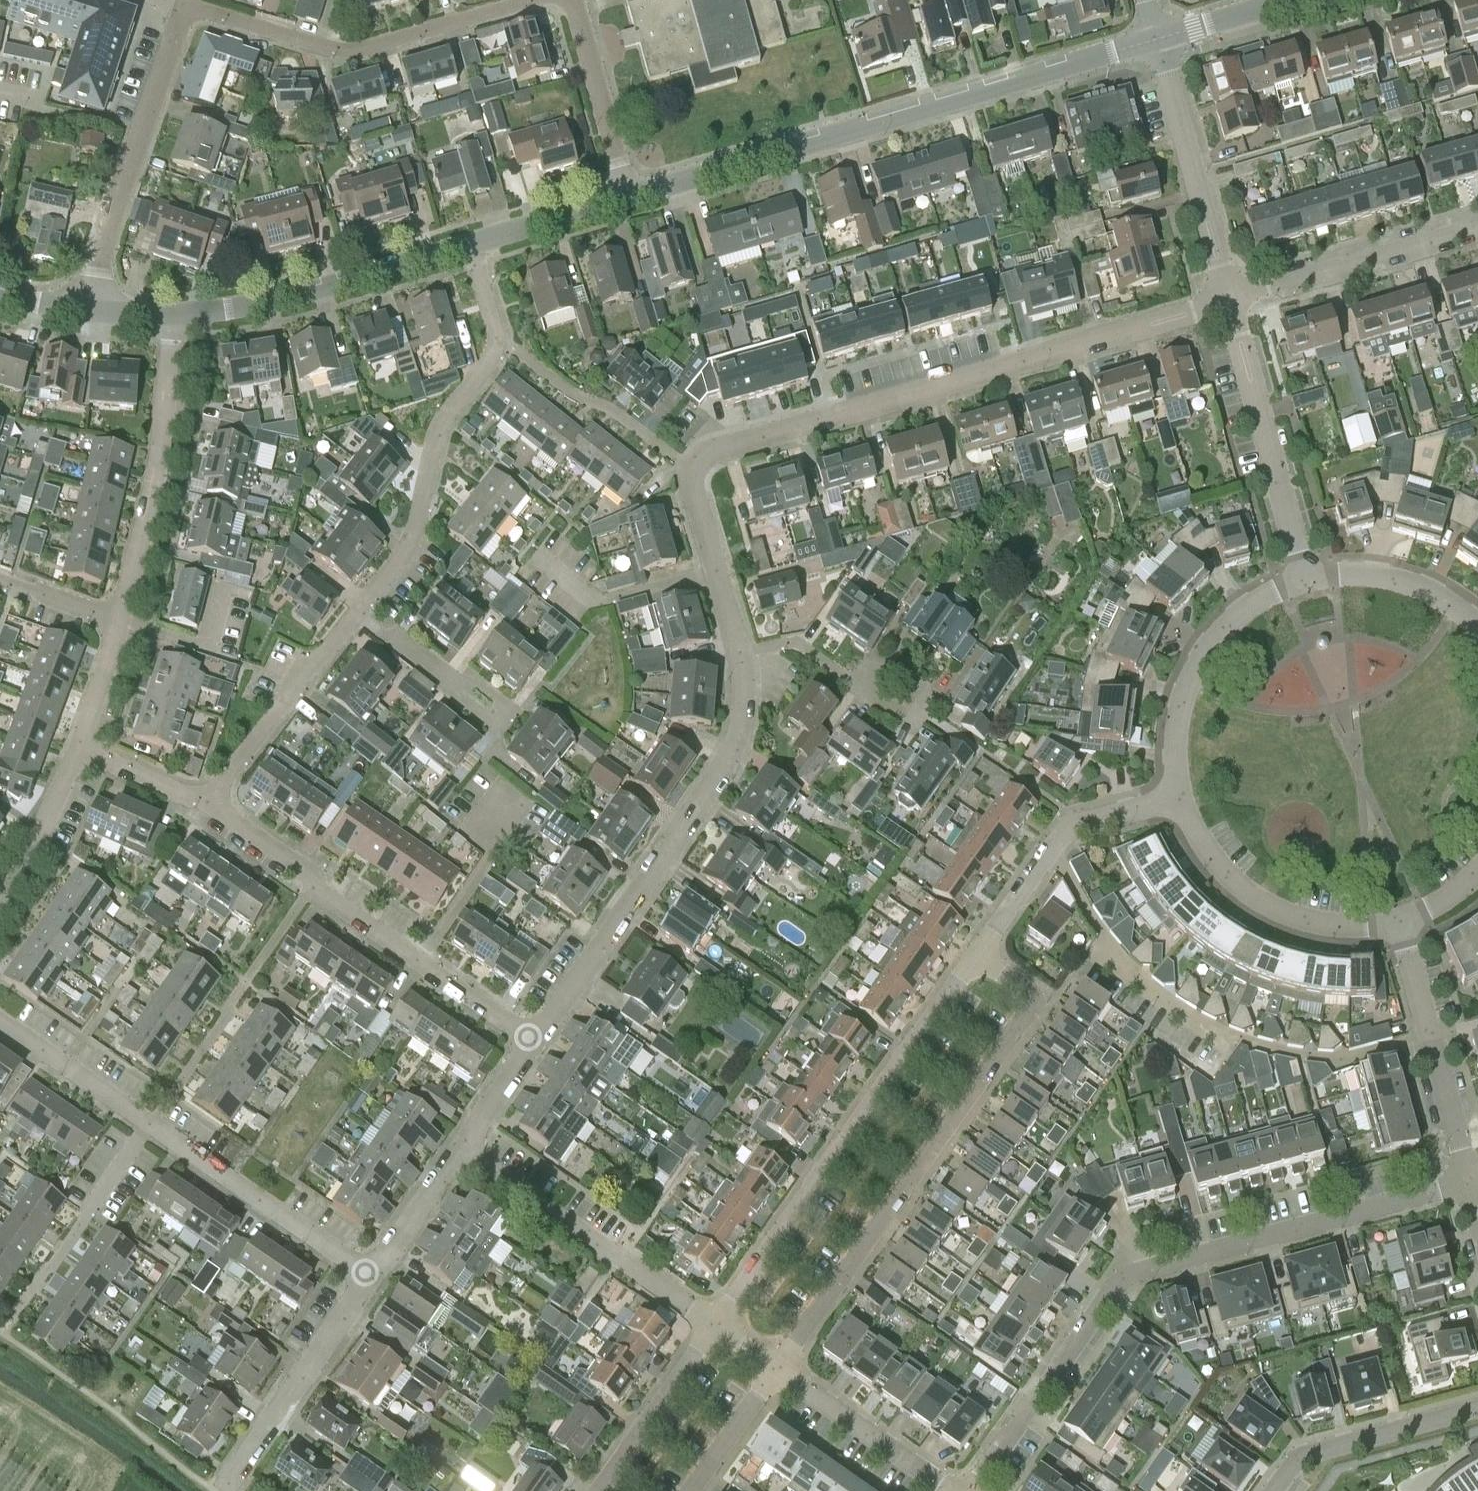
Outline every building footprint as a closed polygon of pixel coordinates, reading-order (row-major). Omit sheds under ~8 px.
[(9,3),(12,3),(8,16),(77,37),(66,75),(55,71),(50,86),(62,90),(59,98),(101,111),(132,12),(96,0),(90,0),(89,2),(83,0),(10,0),(9,3)] [(319,24),(326,0),(324,0),(311,0),(306,20),(319,24)] [(366,13),(389,6),(388,0),(362,0),(366,13)] [(635,32),(622,36),(625,48),(639,44),(649,81),(687,70),(694,93),(736,82),(733,71),(760,63),(757,51),(787,43),(775,2),(781,0),(626,0),(635,32)] [(902,59),(898,45),(902,39),(901,34),(915,30),(911,15),(909,15),(905,0),(873,0),(876,8),(874,8),(880,28),(852,36),(862,70),(902,59)] [(911,15),(915,30),(923,27),(924,29),(930,50),(955,43),(951,31),(966,26),(964,18),(965,17),(964,14),(960,2),(961,2),(960,0),(941,0),(943,7),(919,14),(919,12),(911,15)] [(995,13),(1005,10),(1002,0),(960,0),(961,2),(960,2),(964,14),(965,17),(964,18),(966,26),(970,38),(996,31),(992,19),(997,18),(995,13)] [(1074,5),(1037,15),(1040,25),(1066,18),(1072,38),(1102,30),(1100,22),(1110,19),(1104,0),(1090,0),(1074,5)] [(1477,37),(1477,0),(1466,0),(1454,3),(1465,41),(1477,37)] [(1421,16),(1422,18),(1410,22),(1421,59),(1446,52),(1435,14),(1434,15),(1433,12),(1431,11),(1422,14),(1421,16)] [(1024,18),(1011,22),(1017,45),(1030,42),(1024,18)] [(1397,66),(1421,59),(1410,22),(1386,29),(1397,66)] [(504,33),(511,57),(543,48),(537,24),(504,33)] [(1366,35),(1341,42),(1347,63),(1352,80),(1377,72),(1366,35)] [(252,80),(260,56),(243,50),(243,44),(225,38),(220,42),(204,37),(196,60),(228,72),(252,80)] [(475,41),(459,45),(466,70),(481,65),(475,41)] [(1328,87),(1352,80),(1347,63),(1341,42),(1317,49),(1328,87)] [(1238,53),(1236,53),(1233,56),(1235,64),(1237,63),(1243,83),(1258,79),(1262,91),(1274,88),(1271,78),(1264,55),(1265,55),(1262,47),(1258,46),(1256,48),(1255,49),(1253,50),(1251,51),(1249,52),(1247,53),(1245,53),(1242,53),(1238,53)] [(0,54),(0,58),(6,59),(9,48),(1,47),(0,54)] [(1292,47),(1265,55),(1264,55),(1271,78),(1274,88),(1302,79),(1292,47)] [(9,48),(6,59),(13,60),(16,50),(9,48)] [(543,48),(511,57),(501,60),(504,72),(514,69),(518,82),(550,73),(550,71),(554,70),(551,59),(547,60),(543,48)] [(16,50),(13,60),(21,62),(23,51),(16,50)] [(23,51),(21,62),(28,63),(30,53),(23,51)] [(449,52),(425,58),(434,88),(458,81),(449,52)] [(30,53),(28,63),(35,65),(37,54),(30,53)] [(37,54),(35,65),(42,66),(44,55),(37,54)] [(410,95),(434,88),(425,58),(402,65),(410,95)] [(187,69),(184,79),(215,90),(221,92),(228,72),(196,60),(192,70),(187,69)] [(1468,90),(1477,87),(1477,83),(1471,60),(1460,63),(1468,90)] [(1210,72),(1222,111),(1248,102),(1247,96),(1262,91),(1258,79),(1243,83),(1237,63),(1235,64),(1210,72)] [(1468,90),(1460,63),(1448,67),(1456,93),(1468,90)] [(317,119),(326,147),(339,147),(330,116),(329,116),(316,75),(289,76),(288,72),(275,72),(269,88),(278,91),(274,103),(278,119),(314,117),(317,119)] [(378,72),(355,79),(363,108),(387,101),(378,72)] [(216,106),(221,93),(221,92),(184,79),(180,89),(185,92),(182,101),(211,111),(208,119),(232,127),(233,125),(235,126),(237,120),(219,114),(221,108),(216,106)] [(340,115),(363,108),(355,79),(331,86),(340,115)] [(1403,80),(1391,83),(1399,110),(1401,109),(1411,107),(1403,80)] [(515,94),(512,82),(472,93),(476,105),(515,94)] [(1380,87),(1388,114),(1399,110),(1391,83),(1380,87)] [(1130,88),(1065,106),(1078,155),(1143,137),(1130,88)] [(1459,112),(1477,106),(1477,104),(1476,96),(1456,102),(1459,112)] [(458,99),(439,104),(442,116),(461,111),(458,99)] [(1327,120),(1330,132),(1341,128),(1333,101),(1322,104),(1327,120)] [(1222,111),(1216,112),(1225,141),(1257,131),(1248,102),(1222,111)] [(1459,112),(1456,102),(1438,108),(1441,117),(1459,112)] [(489,136),(506,132),(498,103),(481,108),(489,136)] [(423,122),(442,116),(439,104),(420,110),(423,122)] [(1317,135),(1330,132),(1327,120),(1322,104),(1307,108),(1311,120),(1313,119),(1317,135)] [(1401,109),(1404,120),(1423,114),(1420,104),(1411,107),(1401,109)] [(1401,109),(1399,110),(1388,114),(1383,115),(1386,125),(1404,120),(1401,109)] [(225,135),(229,137),(251,144),(254,132),(235,126),(233,125),(232,127),(208,119),(205,127),(187,121),(180,143),(218,156),(225,135)] [(1313,119),(1311,120),(1276,130),(1280,146),(1317,135),(1313,119)] [(387,120),(368,125),(372,137),(391,132),(387,120)] [(576,165),(563,122),(509,138),(517,167),(539,161),(543,175),(576,165)] [(1042,123),(1013,131),(1022,164),(1051,155),(1042,123)] [(352,143),(372,137),(368,125),(349,131),(352,143)] [(1350,133),(1353,143),(1373,137),(1370,127),(1350,133)] [(1025,174),(1022,164),(1013,131),(984,140),(993,172),(1003,170),(1006,180),(1025,174)] [(1353,143),(1350,133),(1333,139),(1336,149),(1353,143)] [(1303,147),(1306,157),(1325,151),(1322,141),(1303,147)] [(1477,176),(1477,141),(1468,144),(1477,176)] [(236,187),(214,179),(211,178),(218,156),(180,143),(172,166),(190,172),(187,180),(233,196),(236,187)] [(917,159),(928,195),(953,187),(951,179),(967,174),(958,143),(932,151),(933,154),(917,159)] [(1454,183),(1477,176),(1468,144),(1444,151),(1454,183)] [(471,197),(490,191),(476,146),(457,151),(458,155),(433,163),(443,194),(467,186),(471,197)] [(1306,157),(1303,147),(1285,153),(1288,163),(1306,157)] [(1454,183),(1444,151),(1420,158),(1429,190),(1454,183)] [(1051,159),(1059,185),(1074,181),(1066,155),(1051,159)] [(1258,171),(1259,171),(1277,165),(1274,156),(1256,162),(1258,171)] [(905,201),(928,195),(917,159),(901,164),(900,161),(873,169),(883,199),(903,193),(905,201)] [(1258,171),(1256,162),(1233,169),(1237,180),(1259,173),(1259,171),(1258,171)] [(379,171),(371,174),(386,222),(409,215),(401,192),(414,188),(406,163),(393,167),(395,173),(381,178),(379,171)] [(1413,168),(1389,176),(1398,208),(1423,200),(1413,168)] [(1157,184),(1155,184),(1151,169),(1114,179),(1118,193),(1107,196),(1109,209),(1122,205),(1122,207),(1145,200),(1145,202),(1161,198),(1157,184)] [(363,176),(365,183),(352,187),(350,179),(337,183),(344,208),(356,205),(364,229),(386,222),(371,174),(363,176)] [(855,220),(856,226),(865,253),(882,248),(869,203),(859,206),(850,175),(819,185),(832,227),(855,220)] [(1008,216),(1005,206),(996,176),(982,181),(993,216),(994,220),(1008,216)] [(1375,215),(1398,208),(1389,176),(1365,183),(1375,215)] [(980,220),(993,216),(982,181),(969,184),(980,220)] [(1351,222),(1375,215),(1365,183),(1341,190),(1351,222)] [(25,219),(42,223),(34,259),(57,264),(73,195),(33,185),(25,219)] [(1327,229),(1351,222),(1341,190),(1318,197),(1327,229)] [(300,202),(280,207),(291,250),(313,244),(307,220),(319,216),(313,192),(299,196),(300,202)] [(1303,236),(1327,229),(1318,197),(1294,204),(1303,236)] [(766,209),(749,214),(755,236),(759,248),(802,235),(791,199),(776,204),(777,208),(767,211),(766,209)] [(153,206),(139,201),(132,221),(146,226),(153,206)] [(192,216),(158,203),(149,228),(162,232),(153,256),(176,264),(190,222),(192,216)] [(1280,243),(1303,236),(1294,204),(1270,211),(1280,243)] [(892,206),(874,211),(883,239),(900,234),(892,206)] [(268,256),(291,250),(280,207),(257,213),(256,207),(242,210),(245,222),(234,225),(235,230),(237,238),(249,234),(249,236),(262,232),(268,256)] [(1280,243),(1270,211),(1246,218),(1255,250),(1280,243)] [(1099,212),(1066,221),(1070,233),(1102,225),(1099,212)] [(192,216),(190,222),(176,264),(198,272),(207,247),(219,252),(228,228),(213,223),(214,222),(193,214),(192,216)] [(701,264),(708,288),(709,287),(717,314),(732,310),(724,283),(718,260),(759,248),(755,236),(749,214),(732,219),(733,221),(724,224),(723,220),(707,224),(717,259),(701,264)] [(1074,249),(1073,246),(1070,233),(1066,221),(1065,218),(1053,221),(1062,252),(1074,249)] [(1113,233),(1120,257),(1147,250),(1157,247),(1151,222),(1113,233)] [(1105,237),(1102,225),(1070,233),(1073,246),(1105,237)] [(232,229),(224,255),(224,258),(241,253),(237,238),(235,230),(232,229)] [(955,235),(947,237),(950,248),(958,246),(955,235)] [(679,237),(648,246),(662,293),(693,284),(679,237)] [(942,250),(950,248),(947,237),(939,239),(942,250)] [(803,243),(811,269),(828,265),(820,238),(803,243)] [(907,249),(910,260),(918,258),(914,246),(907,249)] [(899,251),(902,262),(910,260),(907,249),(899,251)] [(1092,265),(1092,264),(1079,268),(1088,301),(1101,298),(1095,276),(1113,271),(1119,293),(1142,286),(1143,288),(1158,284),(1154,268),(1152,268),(1147,250),(1120,257),(1092,265)] [(619,300),(620,306),(632,303),(630,297),(634,296),(622,254),(591,263),(603,305),(619,300)] [(868,260),(860,262),(864,274),(871,272),(868,260)] [(1055,270),(1043,273),(1046,285),(1054,312),(1079,305),(1067,260),(1053,263),(1055,270)] [(860,262),(852,264),(856,276),(864,274),(860,262)] [(540,301),(536,302),(541,320),(576,309),(563,267),(532,277),(540,301)] [(1046,285),(1043,273),(1032,276),(1030,269),(1017,273),(1029,318),(1054,312),(1046,285)] [(797,273),(788,276),(790,285),(800,282),(797,273)] [(1467,279),(1477,317),(1477,276),(1467,279)] [(1477,320),(1477,317),(1467,279),(1442,286),(1453,324),(1444,326),(1452,354),(1463,350),(1458,332),(1477,326),(1477,323),(1477,320)] [(833,291),(830,280),(823,282),(826,293),(833,291)] [(823,282),(815,284),(818,296),(826,293),(823,282)] [(937,282),(909,290),(911,297),(939,289),(937,282)] [(983,283),(962,289),(971,318),(991,312),(983,283)] [(709,287),(708,288),(694,292),(702,319),(717,314),(709,287)] [(962,289),(942,294),(951,324),(971,318),(962,289)] [(857,306),(871,307),(872,292),(858,291),(857,306)] [(1403,294),(1401,299),(1400,299),(1409,331),(1434,324),(1425,292),(1413,295),(1409,292),(1403,294)] [(942,294),(922,300),(930,330),(951,324),(942,294)] [(411,351),(425,347),(426,349),(442,344),(444,349),(455,346),(454,341),(457,340),(444,297),(412,307),(422,337),(407,341),(409,346),(410,346),(411,351)] [(796,299),(786,302),(789,311),(798,308),(796,299)] [(1412,342),(1409,331),(1400,299),(1376,306),(1388,350),(1412,342)] [(901,306),(910,336),(930,330),(922,300),(901,306)] [(1118,302),(1101,306),(1104,318),(1121,313),(1118,302)] [(634,307),(642,337),(658,332),(649,303),(634,307)] [(1352,313),(1361,345),(1364,351),(1369,350),(1373,362),(1390,357),(1388,350),(1376,306),(1352,313)] [(896,308),(875,314),(884,343),(904,337),(896,308)] [(589,310),(577,314),(586,344),(598,341),(589,310)] [(749,312),(741,314),(745,326),(752,323),(749,312)] [(1330,313),(1306,320),(1316,353),(1340,346),(1330,313)] [(875,314),(855,320),(863,349),(884,343),(875,314)] [(418,373),(411,351),(410,346),(409,346),(397,350),(386,315),(355,325),(368,366),(394,358),(400,379),(418,373)] [(721,320),(724,331),(732,329),(728,318),(721,320)] [(855,320),(834,325),(843,355),(863,349),(855,320)] [(1306,320),(1281,327),(1287,346),(1277,349),(1283,371),(1304,365),(1302,357),(1316,353),(1306,320)] [(834,325),(814,331),(823,361),(843,355),(834,325)] [(1441,357),(1452,354),(1444,326),(1433,330),(1441,357)] [(337,363),(329,332),(291,342),(301,381),(327,374),(332,392),(358,384),(351,359),(337,363)] [(806,335),(772,344),(775,353),(786,390),(808,384),(803,370),(815,367),(806,335)] [(34,353),(0,343),(0,387),(21,394),(34,353)] [(273,344),(248,349),(255,387),(269,385),(271,397),(282,395),(273,344)] [(752,350),(754,359),(765,396),(786,390),(775,353),(772,344),(752,350)] [(239,390),(255,387),(248,349),(222,353),(231,404),(241,403),(239,390)] [(702,349),(680,377),(691,386),(696,380),(707,366),(706,363),(702,349)] [(752,350),(731,356),(734,365),(744,402),(765,396),(754,359),(752,350)] [(47,351),(40,393),(65,397),(63,407),(79,409),(83,386),(72,384),(77,355),(47,351)] [(625,352),(606,377),(654,414),(666,398),(672,390),(670,389),(677,380),(644,354),(638,362),(625,352)] [(1162,401),(1168,424),(1169,427),(1191,420),(1184,397),(1199,393),(1187,352),(1161,360),(1172,398),(1162,401)] [(712,372),(701,375),(707,398),(719,395),(723,409),(744,402),(734,365),(731,356),(709,362),(712,372)] [(90,405),(135,408),(138,365),(108,362),(107,368),(93,367),(90,405)] [(1356,362),(1343,365),(1351,396),(1364,393),(1356,362)] [(1128,410),(1128,411),(1130,420),(1155,413),(1152,404),(1141,366),(1132,369),(1132,373),(1118,377),(1128,410)] [(482,405),(502,421),(528,388),(508,372),(482,405)] [(422,384),(428,401),(443,396),(452,387),(448,376),(422,384)] [(1128,410),(1118,377),(1104,381),(1102,378),(1093,380),(1104,418),(1128,411),(1128,410)] [(502,421),(521,436),(547,403),(528,388),(502,421)] [(1075,390),(1050,397),(1062,437),(1060,437),(1062,446),(1087,439),(1084,431),(1087,430),(1075,390)] [(1422,419),(1432,415),(1425,393),(1412,397),(1418,416),(1421,415),(1422,419)] [(1291,400),(1295,412),(1311,407),(1308,395),(1291,400)] [(1050,397),(1025,404),(1037,444),(1060,437),(1062,437),(1050,397)] [(298,422),(294,398),(282,400),(286,424),(298,422)] [(521,436),(540,451),(566,419),(547,403),(521,436)] [(217,422),(239,427),(241,428),(241,427),(244,416),(220,410),(217,422)] [(1003,454),(1000,446),(1015,442),(1006,410),(981,417),(993,457),(1003,454)] [(1379,442),(1404,435),(1397,410),(1372,417),(1379,442)] [(992,457),(993,457),(981,417),(955,425),(965,461),(970,465),(977,466),(993,461),(992,457)] [(1368,418),(1343,425),(1350,451),(1375,443),(1368,418)] [(567,457),(586,434),(585,434),(566,419),(540,451),(559,466),(567,457)] [(400,459),(398,462),(374,443),(383,431),(370,420),(355,425),(349,432),(368,448),(356,463),(388,488),(399,474),(402,476),(410,466),(400,459)] [(567,457),(586,472),(612,440),(593,424),(585,434),(586,434),(567,457)] [(1176,451),(1169,427),(1168,424),(1158,427),(1166,454),(1176,451)] [(466,426),(461,432),(470,439),(475,433),(466,426)] [(263,432),(241,427),(241,428),(239,427),(236,440),(214,435),(209,458),(245,467),(245,466),(250,444),(260,446),(263,432)] [(937,433),(912,440),(924,480),(948,473),(937,433)] [(66,445),(50,440),(49,446),(47,452),(63,457),(66,445)] [(586,472),(605,488),(631,455),(612,440),(586,472)] [(899,487),(924,480),(912,440),(887,447),(899,487)] [(1394,446),(1391,462),(1410,465),(1413,440),(1394,446)] [(1115,441),(1102,444),(1110,471),(1122,468),(1115,441)] [(94,442),(89,465),(127,474),(133,451),(94,442)] [(485,442),(481,448),(490,455),(494,449),(485,442)] [(33,457),(44,460),(47,452),(49,446),(37,443),(33,457)] [(1095,475),(1110,471),(1102,444),(1088,448),(1095,475)] [(63,457),(47,452),(44,460),(43,465),(59,470),(63,457)] [(867,453),(843,460),(853,493),(864,490),(863,485),(876,482),(867,453)] [(651,471),(631,455),(605,488),(625,503),(651,471)] [(33,457),(29,473),(40,476),(43,465),(44,460),(33,457)] [(505,457),(500,463),(509,470),(514,464),(505,457)] [(1042,457),(1031,461),(1040,493),(1052,490),(1042,457)] [(202,473),(205,477),(204,481),(225,486),(223,498),(242,503),(246,504),(249,491),(250,491),(252,490),(254,489),(256,486),(258,483),(258,479),(259,476),(258,472),(257,470),(256,468),(245,466),(245,467),(209,458),(209,459),(205,462),(202,473)] [(843,460),(829,463),(828,458),(817,461),(819,466),(818,467),(826,496),(839,492),(840,497),(853,493),(843,460)] [(326,485),(336,472),(321,460),(311,474),(326,485)] [(1031,461),(1019,464),(1028,497),(1040,493),(1031,461)] [(1403,493),(1408,478),(1410,465),(1391,462),(1389,476),(1390,476),(1386,502),(1400,504),(1392,531),(1415,538),(1427,500),(1403,493)] [(340,473),(336,479),(372,508),(388,488),(356,463),(345,477),(340,473)] [(297,464),(294,475),(306,478),(309,467),(297,464)] [(89,465),(84,488),(122,496),(127,474),(89,465)] [(797,469),(772,476),(781,505),(784,516),(809,509),(797,469)] [(492,471),(476,490),(509,516),(515,521),(530,502),(524,497),(524,496),(492,471)] [(524,472),(519,478),(528,485),(533,479),(524,472)] [(24,487),(35,490),(40,476),(29,473),(24,487)] [(1365,499),(1386,502),(1390,476),(1389,476),(1372,474),(1342,482),(1345,493),(1338,495),(1341,507),(1335,509),(1339,524),(1345,522),(1348,534),(1373,527),(1365,499)] [(757,524),(784,516),(781,505),(772,476),(746,483),(757,524)] [(974,478),(962,482),(971,515),(984,511),(974,478)] [(950,485),(958,513),(952,515),(953,518),(959,517),(960,518),(971,515),(962,482),(950,485)] [(339,511),(346,502),(326,485),(318,495),(339,511)] [(1081,521),(1068,485),(1053,490),(1066,527),(1081,521)] [(35,490),(24,487),(20,500),(31,504),(35,490)] [(40,499),(56,505),(60,493),(43,487),(40,499)] [(543,487),(538,493),(547,500),(552,494),(543,487)] [(84,488),(79,510),(117,519),(122,496),(84,488)] [(1472,501),(1470,500),(1473,495),(1461,489),(1459,495),(1454,493),(1450,507),(1427,500),(1415,538),(1439,546),(1447,518),(1461,524),(1472,501)] [(476,490),(462,509),(494,534),(509,516),(476,490)] [(56,505),(40,499),(36,511),(52,517),(56,505)] [(904,501),(893,504),(902,535),(913,532),(904,501)] [(1472,501),(1461,524),(1473,530),(1457,554),(1477,568),(1477,567),(1477,504),(1472,501)] [(267,509),(246,504),(242,503),(239,516),(264,521),(267,509)] [(562,503),(557,509),(566,516),(571,509),(562,503)] [(890,539),(902,535),(893,504),(875,509),(882,533),(877,535),(876,530),(863,533),(867,546),(868,545),(890,539)] [(198,506),(192,529),(229,537),(234,514),(198,506)] [(479,554),(494,534),(462,509),(447,529),(479,554)] [(589,509),(582,518),(588,523),(595,514),(589,509)] [(79,510),(74,532),(112,541),(117,519),(79,510)] [(346,513),(330,535),(369,566),(381,551),(379,549),(384,543),(346,513)] [(629,523),(636,548),(669,539),(662,514),(629,523)] [(614,517),(589,527),(592,540),(619,532),(614,517)] [(10,534),(21,538),(25,524),(14,520),(10,534)] [(528,530),(534,535),(541,526),(535,521),(528,530)] [(1183,531),(1198,551),(1216,538),(1225,569),(1249,562),(1247,554),(1258,551),(1252,528),(1240,531),(1238,523),(1205,533),(1196,521),(1183,531)] [(834,522),(824,525),(832,556),(843,552),(834,522)] [(811,528),(820,559),(832,556),(824,525),(811,528)] [(236,563),(241,539),(229,537),(192,529),(187,552),(200,555),(228,562),(225,574),(250,580),(253,567),(236,563)] [(27,543),(43,548),(47,536),(30,531),(27,543)] [(1168,542),(1170,544),(1153,562),(1191,598),(1208,580),(1187,560),(1198,551),(1183,531),(1168,542)] [(74,532),(68,554),(107,563),(112,541),(74,532)] [(21,538),(10,534),(5,548),(17,552),(21,538)] [(358,580),(369,566),(330,535),(314,555),(351,584),(356,578),(358,580)] [(289,547),(289,549),(304,560),(312,551),(293,536),(289,547)] [(670,543),(669,539),(636,548),(627,551),(634,574),(643,572),(643,573),(676,564),(673,554),(676,553),(673,542),(670,543)] [(863,577),(890,539),(868,545),(856,563),(852,570),(863,577)] [(513,550),(519,555),(526,546),(520,541),(513,550)] [(749,544),(758,575),(771,571),(762,541),(749,544)] [(43,548),(27,543),(23,555),(40,560),(43,548)] [(843,552),(832,556),(820,559),(824,573),(856,563),(868,545),(867,546),(843,552)] [(442,572),(453,580),(473,555),(462,546),(442,572)] [(310,565),(304,560),(289,549),(284,560),(303,575),(310,565)] [(101,586),(107,563),(68,554),(63,578),(101,586)] [(1153,596),(1174,616),(1191,598),(1153,562),(1151,560),(1134,577),(1124,593),(1145,607),(1153,596)] [(512,571),(508,568),(506,566),(498,575),(505,580),(512,571)] [(182,573),(170,622),(197,629),(209,580),(182,573)] [(604,578),(606,590),(633,586),(631,574),(604,578)] [(313,631),(319,623),(321,624),(339,600),(307,576),(297,589),(288,582),(281,591),(290,598),(289,599),(303,610),(297,618),(313,631)] [(793,577),(755,588),(763,614),(801,603),(793,577)] [(902,604),(912,611),(921,598),(928,588),(918,581),(902,604)] [(416,621),(437,637),(462,605),(450,596),(455,590),(447,583),(442,590),(441,589),(416,621)] [(501,613),(519,591),(508,583),(488,608),(499,617),(502,614),(501,613)] [(841,633),(850,638),(872,606),(859,597),(863,592),(854,586),(828,624),(832,626),(830,629),(839,635),(841,633)] [(501,613),(502,614),(512,622),(530,599),(519,591),(501,613)] [(1124,593),(1113,608),(1107,605),(1097,627),(1105,630),(1107,632),(1152,655),(1163,632),(1137,619),(1145,607),(1124,593)] [(925,647),(929,650),(962,602),(952,595),(944,607),(934,600),(931,605),(921,598),(912,611),(908,616),(918,623),(912,632),(928,643),(925,647)] [(617,605),(621,617),(650,609),(647,597),(617,605)] [(696,597),(658,607),(647,610),(653,633),(664,630),(702,620),(696,597)] [(952,661),(953,660),(962,666),(977,645),(973,641),(976,637),(971,633),(975,628),(964,621),(972,610),(962,602),(929,650),(933,653),(935,649),(952,661)] [(474,614),(462,605),(437,637),(457,653),(482,621),(482,620),(487,614),(479,608),(474,614)] [(886,615),(872,606),(850,638),(858,644),(856,647),(866,654),(868,651),(872,654),(898,616),(889,610),(886,615)] [(708,643),(702,620),(664,630),(670,653),(708,643)] [(491,669),(499,675),(522,645),(510,635),(515,629),(507,623),(479,659),(481,661),(479,664),(489,672),(491,669)] [(556,660),(576,636),(565,627),(545,652),(556,660)] [(14,647),(18,636),(3,630),(0,637),(0,642),(14,647)] [(1092,652),(1086,672),(1110,679),(1115,663),(1142,676),(1152,655),(1107,632),(1105,630),(1094,653),(1092,652)] [(40,653),(77,667),(85,644),(48,631),(40,653)] [(1316,645),(1317,647),(1319,648),(1321,649),(1324,649),(1326,649),(1328,647),(1329,645),(1330,643),(1330,641),(1329,639),(1327,637),(1325,636),(1323,635),(1321,636),(1319,637),(1317,638),(1316,640),(1316,643),(1316,645)] [(522,645),(499,675),(506,681),(504,683),(514,691),(516,689),(519,691),(547,655),(527,638),(522,645)] [(0,642),(0,655),(10,659),(14,647),(0,642)] [(634,665),(665,662),(664,651),(631,653),(634,665)] [(69,688),(77,667),(40,653),(32,675),(69,688)] [(160,655),(154,676),(200,691),(204,678),(197,676),(200,668),(160,655)] [(1009,670),(1011,667),(1010,662),(1001,656),(996,657),(994,660),(988,657),(955,707),(968,716),(961,726),(985,742),(993,730),(983,723),(1015,674),(1009,670)] [(360,657),(343,678),(375,703),(391,682),(360,657)] [(665,662),(634,665),(634,677),(666,675),(665,662)] [(678,683),(677,698),(713,701),(715,675),(675,671),(674,683),(678,683)] [(1083,690),(1079,715),(1092,716),(1132,722),(1135,697),(1106,693),(1110,679),(1086,672),(1081,690),(1083,690)] [(62,710),(69,688),(32,675),(24,696),(62,710)] [(154,676),(147,697),(186,710),(188,704),(195,706),(200,691),(154,676)] [(359,723),(375,703),(343,678),(327,698),(359,723)] [(432,700),(428,698),(406,680),(398,691),(423,711),(432,700)] [(219,698),(230,701),(234,689),(223,686),(219,698)] [(797,749),(813,759),(828,739),(829,738),(820,731),(837,706),(814,690),(791,722),(808,734),(797,749)] [(54,731),(62,710),(24,696),(16,717),(54,731)] [(147,697),(140,717),(186,733),(191,719),(184,717),(186,710),(147,697)] [(230,701),(219,698),(216,710),(227,713),(230,701)] [(710,727),(713,701),(677,698),(676,713),(671,712),(670,724),(710,727)] [(434,756),(460,724),(439,708),(414,740),(415,740),(410,747),(429,762),(434,756)] [(645,708),(640,719),(658,727),(663,717),(645,708)] [(539,714),(523,735),(558,763),(574,742),(539,714)] [(658,727),(640,719),(633,715),(625,725),(653,738),(658,727)] [(1076,738),(1069,737),(1068,745),(1078,753),(1078,752),(1079,752),(1098,755),(1100,742),(1129,746),(1132,722),(1092,716),(1079,715),(1076,738)] [(319,734),(329,721),(321,716),(312,729),(319,734)] [(46,753),(54,731),(16,717),(8,739),(46,753)] [(196,751),(197,750),(206,753),(210,741),(201,737),(201,738),(186,733),(140,717),(134,739),(173,752),(175,745),(196,751)] [(811,789),(831,762),(836,755),(839,758),(842,753),(854,763),(875,734),(854,719),(835,744),(828,739),(813,759),(798,780),(811,789)] [(464,728),(460,724),(434,756),(446,764),(441,771),(449,777),(454,771),(455,772),(480,741),(476,737),(477,735),(465,726),(464,728)] [(201,737),(210,741),(214,729),(205,726),(201,737)] [(337,738),(345,744),(353,732),(346,727),(337,738)] [(987,741),(1005,743),(1011,730),(994,728),(987,741)] [(353,732),(345,744),(351,749),(352,749),(360,738),(353,732)] [(896,750),(875,734),(854,763),(867,772),(864,776),(871,781),(849,813),(859,820),(879,792),(879,791),(878,790),(881,786),(877,783),(883,775),(879,772),(896,750)] [(1069,737),(1059,736),(1048,734),(1045,742),(1047,745),(1032,765),(1064,789),(1079,769),(1071,762),(1079,752),(1078,752),(1078,753),(1068,745),(1069,737)] [(541,783),(558,763),(523,735),(507,756),(541,783)] [(607,750),(587,735),(577,746),(597,762),(607,750)] [(46,753),(8,739),(0,761),(38,775),(46,753)] [(399,742),(395,747),(386,758),(381,765),(392,773),(409,751),(399,742)] [(665,742),(650,763),(678,783),(693,762),(665,742)] [(956,763),(966,770),(974,759),(951,743),(944,753),(930,744),(896,793),(901,797),(899,800),(900,805),(909,811),(914,810),(916,807),(922,811),(956,763)] [(602,759),(595,769),(620,786),(627,776),(602,759)] [(38,775),(0,761),(0,789),(20,803),(23,797),(29,799),(38,775)] [(249,792),(270,806),(290,777),(270,762),(249,792)] [(663,804),(678,783),(650,763),(635,785),(663,804)] [(612,797),(620,786),(595,769),(588,779),(612,797)] [(270,806),(290,820),(311,791),(310,791),(300,783),(303,777),(294,771),(290,777),(270,806)] [(767,771),(752,792),(781,812),(790,800),(794,803),(800,794),(767,771)] [(965,781),(973,787),(979,778),(971,773),(965,781)] [(387,783),(396,790),(403,783),(394,775),(387,783)] [(359,785),(348,777),(332,799),(343,807),(359,785)] [(427,802),(437,810),(455,787),(445,779),(427,802)] [(973,787),(965,781),(959,790),(967,795),(973,787)] [(412,790),(403,783),(396,790),(406,798),(412,790)] [(1008,784),(995,803),(1024,823),(1037,804),(1008,784)] [(311,791),(290,820),(311,835),(331,806),(319,797),(323,791),(315,785),(310,791),(311,791)] [(547,785),(538,797),(557,812),(566,801),(547,785)] [(738,813),(770,836),(785,815),(781,812),(752,792),(738,813)] [(842,811),(815,792),(809,802),(836,821),(842,811)] [(617,809),(608,822),(637,842),(652,820),(619,798),(613,807),(617,809)] [(121,849),(122,848),(140,808),(120,799),(116,808),(98,801),(84,832),(121,849)] [(333,837),(354,852),(378,817),(357,803),(333,837)] [(1011,840),(1024,823),(995,803),(984,819),(983,820),(1011,840)] [(161,817),(140,808),(122,848),(153,862),(167,830),(157,826),(161,817)] [(940,816),(948,822),(954,814),(946,808),(940,816)] [(432,826),(437,819),(433,816),(428,812),(422,818),(432,826)] [(585,834),(563,819),(553,812),(546,823),(555,829),(578,845),(585,834)] [(999,858),(1011,840),(983,820),(984,819),(976,814),(963,833),(999,858)] [(948,822),(940,816),(934,825),(942,830),(948,822)] [(354,852),(374,866),(398,831),(378,817),(354,852)] [(437,819),(432,826),(441,834),(447,827),(437,819)] [(622,863),(637,842),(608,822),(599,835),(596,832),(590,841),(622,863)] [(546,823),(538,834),(562,850),(569,839),(555,829),(546,823)] [(374,866),(394,879),(418,844),(398,831),(374,866)] [(986,875),(999,858),(963,833),(950,850),(958,855),(986,875)] [(460,849),(466,842),(456,835),(451,842),(460,849)] [(732,837),(719,857),(754,881),(765,864),(780,874),(789,861),(774,851),(764,844),(757,854),(732,837)] [(910,848),(920,855),(926,846),(917,840),(910,848)] [(781,841),(774,851),(789,861),(801,870),(809,860),(781,841)] [(1117,852),(1133,882),(1169,860),(1159,841),(1140,850),(1136,844),(1138,843),(1138,842),(1115,851),(1115,852),(1117,852)] [(203,848),(193,842),(173,872),(194,886),(214,856),(213,855),(213,851),(206,846),(203,848)] [(394,879),(414,893),(438,858),(418,844),(394,879)] [(78,845),(73,857),(84,865),(91,851),(78,845)] [(914,863),(920,855),(910,848),(905,856),(914,863)] [(552,871),(589,897),(605,875),(567,849),(552,870),(552,871)] [(974,893),(986,875),(958,855),(945,873),(974,893)] [(205,914),(206,912),(234,870),(214,856),(194,886),(184,900),(205,914)] [(1084,856),(1069,864),(1081,886),(1095,878),(1084,856)] [(757,921),(750,916),(757,907),(749,902),(752,898),(745,893),(754,881),(719,857),(705,876),(730,894),(724,903),(736,912),(736,913),(754,925),(757,921)] [(458,873),(438,858),(414,893),(434,908),(458,873)] [(1181,878),(1169,860),(1133,882),(1148,904),(1152,900),(1181,878)] [(552,871),(552,870),(549,868),(544,869),(539,876),(540,881),(543,883),(537,892),(575,918),(589,897),(552,871)] [(77,870),(64,889),(104,916),(113,903),(106,899),(110,893),(77,870)] [(227,926),(235,915),(255,884),(234,870),(206,912),(227,926)] [(509,877),(506,875),(501,872),(498,876),(529,897),(536,886),(513,870),(510,874),(509,877)] [(961,911),(974,893),(945,873),(932,891),(961,911)] [(1195,895),(1181,878),(1152,900),(1148,904),(1164,924),(1169,920),(1195,895)] [(1065,918),(1075,904),(1062,881),(1061,881),(1043,907),(1047,909),(1025,940),(1039,949),(1042,946),(1049,950),(1070,921),(1065,918)] [(886,883),(880,891),(889,898),(895,890),(886,883)] [(255,884),(235,915),(255,929),(276,899),(255,884)] [(96,928),(104,916),(64,889),(52,906),(85,929),(89,924),(96,928)] [(515,895),(507,890),(499,902),(507,908),(515,895)] [(889,898),(880,891),(874,899),(884,906),(889,898)] [(721,917),(688,894),(678,909),(676,909),(673,913),(708,936),(713,940),(719,932),(713,928),(721,917)] [(1092,907),(1101,920),(1112,923),(1117,901),(1113,895),(1092,907)] [(1176,927),(1187,937),(1211,910),(1195,895),(1169,920),(1164,924),(1161,927),(1169,934),(1176,927)] [(522,911),(530,917),(539,905),(531,899),(522,911)] [(140,913),(161,928),(169,916),(148,901),(140,913)] [(935,902),(922,921),(950,940),(963,922),(935,902)] [(547,910),(539,905),(530,917),(538,922),(547,910)] [(81,934),(85,929),(52,906),(40,924),(80,951),(88,939),(81,934)] [(1227,924),(1211,910),(1187,937),(1206,953),(1227,924)] [(450,944),(471,958),(492,928),(471,913),(450,944)] [(662,933),(695,955),(708,936),(673,913),(671,916),(672,918),(662,933)] [(760,928),(754,925),(736,913),(729,923),(752,939),(760,928)] [(169,916),(161,928),(169,933),(177,921),(169,916)] [(1109,933),(1119,944),(1131,946),(1134,924),(1128,918),(1109,933)] [(937,958),(950,940),(922,921),(910,938),(909,939),(937,958)] [(471,958),(492,972),(512,942),(504,936),(508,929),(498,922),(494,929),(492,928),(471,958)] [(860,930),(868,936),(874,928),(866,922),(860,930)] [(1475,924),(1468,929),(1459,935),(1454,938),(1448,941),(1443,943),(1461,982),(1468,979),(1474,975),(1477,973),(1477,922),(1475,924)] [(72,963),(80,951),(40,924),(27,942),(61,964),(65,958),(72,963)] [(1245,935),(1227,924),(1206,953),(1228,966),(1245,935)] [(292,969),(299,959),(315,970),(335,940),(315,926),(308,935),(300,929),(279,960),(292,969)] [(145,930),(138,939),(147,945),(153,935),(145,930)] [(862,945),(868,936),(860,930),(854,939),(862,945)] [(198,945),(206,950),(214,938),(206,933),(198,945)] [(925,976),(937,958),(909,939),(910,938),(902,933),(889,951),(925,976)] [(1224,975),(1247,986),(1265,945),(1245,935),(1228,966),(1228,967),(1224,975)] [(214,938),(206,950),(214,956),(222,944),(214,938)] [(147,945),(138,939),(130,950),(139,956),(139,957),(142,952),(147,945)] [(315,970),(334,984),(355,954),(335,940),(315,970)] [(1129,956),(1140,967),(1152,967),(1153,946),(1147,940),(1129,956)] [(57,970),(61,964),(27,942),(15,959),(55,987),(64,975),(57,970)] [(536,944),(529,953),(512,942),(492,972),(513,987),(522,973),(530,979),(548,953),(536,944)] [(157,952),(147,945),(142,952),(152,959),(157,952)] [(1286,953),(1265,945),(1247,986),(1271,996),(1286,953)] [(912,993),(925,976),(889,951),(876,969),(884,974),(912,993)] [(152,959),(142,952),(139,957),(139,956),(136,959),(147,967),(152,959)] [(622,1013),(642,1027),(650,1016),(656,1021),(667,1006),(673,1010),(678,1009),(684,1000),(683,996),(677,992),(688,976),(654,953),(626,994),(632,998),(622,1013)] [(1306,958),(1286,953),(1271,996),(1296,1003),(1306,958)] [(186,954),(173,973),(207,997),(221,978),(186,954)] [(375,968),(355,954),(334,984),(354,997),(375,968)] [(125,968),(130,960),(122,955),(109,972),(118,978),(125,968)] [(835,966),(843,972),(849,964),(841,958),(835,966)] [(1328,962),(1306,958),(1296,1003),(1322,1007),(1324,998),(1323,998),(1328,962)] [(55,987),(15,959),(3,978),(36,1000),(40,994),(47,999),(55,987)] [(716,984),(723,973),(703,960),(696,971),(716,984)] [(1151,978),(1163,987),(1175,987),(1173,965),(1167,960),(1151,978)] [(1349,963),(1328,962),(1323,998),(1324,998),(1348,999),(1349,963)] [(1383,979),(1373,980),(1371,962),(1349,963),(1348,999),(1374,998),(1374,1004),(1386,1003),(1383,979)] [(843,972),(835,966),(829,974),(838,980),(843,972)] [(375,968),(354,997),(345,1010),(357,1019),(352,1026),(366,1035),(379,1017),(375,1014),(397,983),(375,968)] [(109,972),(102,983),(110,989),(118,978),(109,972)] [(194,1016),(207,997),(173,973),(160,992),(194,1016)] [(900,1011),(912,993),(884,974),(872,992),(900,1011)] [(1195,1010),(1199,1003),(1196,982),(1189,977),(1175,997),(1195,1010)] [(122,993),(132,1000),(137,993),(127,986),(122,993)] [(1069,1005),(1096,1023),(1108,1005),(1082,987),(1069,1005)] [(286,1006),(294,994),(287,989),(279,1001),(286,1006)] [(160,992),(147,1010),(182,1034),(194,1016),(160,992)] [(900,1011),(872,992),(859,1010),(887,1030),(900,1011)] [(132,1000),(122,993),(116,1001),(127,1008),(132,1000)] [(393,1023),(413,1037),(434,1008),(413,993),(393,1023)] [(1201,1014),(1215,1020),(1226,1017),(1220,996),(1213,993),(1201,1014)] [(302,999),(294,994),(286,1006),(294,1011),(302,999)] [(94,1013),(101,1003),(92,997),(85,1008),(94,1013)] [(821,1033),(828,1039),(857,1059),(870,1041),(851,1027),(858,1018),(838,1005),(828,1019),(830,1020),(821,1033)] [(1069,1005),(1057,1023),(1083,1041),(1096,1023),(1069,1005)] [(1229,1027),(1243,1033),(1254,1029),(1246,1008),(1238,1005),(1229,1027)] [(261,1006),(247,1025),(282,1049),(295,1030),(261,1006)] [(94,1013),(85,1008),(78,1018),(87,1023),(94,1013)] [(413,1037),(434,1051),(454,1022),(434,1008),(413,1037)] [(169,1053),(182,1034),(147,1010),(134,1029),(169,1053)] [(109,1012),(103,1020),(114,1027),(119,1019),(109,1012)] [(1257,1038),(1272,1042),(1282,1037),(1272,1017),(1265,1015),(1257,1038)] [(611,1058),(611,1059),(627,1070),(643,1047),(626,1035),(623,1039),(594,1020),(588,1029),(573,1019),(567,1028),(611,1058)] [(1141,1028),(1130,1020),(1125,1027),(1136,1035),(1141,1028)] [(434,1051),(454,1065),(474,1036),(454,1022),(434,1051)] [(1057,1023),(1045,1040),(1071,1059),(1083,1041),(1057,1023)] [(1287,1046),(1302,1049),(1312,1043),(1300,1024),(1292,1023),(1287,1046)] [(332,1029),(324,1024),(316,1035),(324,1041),(332,1029)] [(269,1068),(282,1049),(247,1025),(234,1044),(269,1068)] [(1388,1025),(1371,1030),(1370,1025),(1349,1031),(1349,1051),(1367,1046),(1392,1040),(1388,1025)] [(786,1035),(794,1041),(800,1033),(791,1027),(786,1035)] [(1317,1052),(1332,1052),(1341,1045),(1328,1028),(1320,1027),(1317,1052)] [(576,1045),(570,1055),(599,1075),(597,1078),(610,1088),(613,1090),(627,1070),(611,1059),(611,1058),(567,1028),(562,1035),(576,1045)] [(155,1072),(169,1053),(134,1029),(121,1048),(155,1072)] [(340,1035),(332,1029),(324,1041),(330,1045),(332,1046),(340,1035)] [(373,1034),(354,1061),(364,1068),(383,1041),(373,1034)] [(794,1041),(786,1035),(780,1043),(788,1049),(794,1041)] [(476,1093),(482,1084),(490,1073),(483,1068),(496,1050),(474,1036),(454,1065),(473,1078),(469,1084),(467,1087),(476,1093)] [(685,1054),(658,1036),(650,1048),(677,1066),(685,1054)] [(828,1039),(816,1056),(845,1077),(857,1059),(828,1039)] [(1045,1040),(1032,1058),(1058,1076),(1059,1076),(1071,1059),(1045,1040)] [(256,1086),(269,1068),(234,1044),(221,1062),(256,1086)] [(1180,1078),(1175,1059),(1155,1045),(1153,1045),(1164,1082),(1180,1078)] [(1245,1072),(1253,1070),(1249,1054),(1247,1049),(1239,1046),(1229,1061),(1245,1072)] [(1109,1049),(1104,1056),(1116,1064),(1121,1057),(1109,1049)] [(3,1053),(0,1058),(0,1106),(6,1110),(27,1080),(17,1073),(22,1066),(3,1053)] [(1255,1080),(1271,1075),(1266,1056),(1255,1053),(1249,1054),(1253,1070),(1255,1080)] [(597,1078),(599,1075),(570,1055),(563,1064),(549,1055),(544,1062),(587,1093),(585,1096),(598,1105),(610,1088),(597,1078)] [(302,1063),(312,1070),(317,1063),(307,1056),(302,1063)] [(816,1056),(803,1074),(832,1094),(845,1077),(816,1056)] [(1111,1071),(1116,1064),(1104,1056),(1099,1063),(1111,1071)] [(1058,1076),(1032,1058),(1019,1076),(1050,1098),(1063,1079),(1059,1076),(1058,1076)] [(1398,1081),(1398,1080),(1396,1072),(1398,1072),(1394,1059),(1352,1070),(1358,1092),(1398,1081)] [(221,1062),(208,1081),(243,1105),(256,1086),(221,1062)] [(575,1110),(585,1096),(587,1093),(544,1062),(538,1070),(552,1080),(545,1090),(575,1110)] [(738,1062),(730,1074),(738,1079),(746,1068),(738,1062)] [(1292,1080),(1301,1078),(1296,1062),(1288,1064),(1292,1080)] [(307,1078),(312,1070),(302,1063),(296,1071),(307,1078)] [(761,1071),(769,1076),(774,1068),(767,1063),(761,1071)] [(1324,1065),(1305,1063),(1311,1087),(1314,1089),(1332,1076),(1324,1065)] [(385,1074),(381,1080),(389,1086),(397,1074),(390,1068),(385,1074)] [(1224,1068),(1212,1085),(1213,1091),(1235,1084),(1231,1073),(1224,1068)] [(1193,1073),(1188,1080),(1202,1089),(1207,1082),(1193,1073)] [(803,1074),(791,1091),(790,1092),(819,1113),(832,1094),(803,1074)] [(1398,1081),(1358,1092),(1364,1112),(1404,1102),(1404,1101),(1402,1093),(1403,1093),(1400,1080),(1398,1080),(1398,1081)] [(230,1124),(243,1105),(208,1081),(195,1100),(230,1124)] [(12,1132),(20,1138),(48,1096),(30,1083),(10,1112),(21,1119),(12,1132)] [(1175,1108),(1184,1105),(1178,1083),(1168,1086),(1175,1108)] [(1084,1084),(1079,1091),(1091,1099),(1096,1092),(1084,1084)] [(435,1092),(434,1091),(426,1086),(418,1098),(427,1104),(435,1092)] [(807,1130),(819,1113),(790,1092),(791,1091),(782,1086),(770,1103),(778,1109),(807,1130)] [(1021,1086),(1008,1104),(1034,1122),(1047,1104),(1021,1086)] [(435,1092),(427,1104),(450,1120),(458,1107),(443,1098),(446,1094),(437,1088),(434,1091),(435,1092)] [(270,1096),(281,1104),(286,1097),(275,1089),(270,1096)] [(577,1138),(583,1129),(587,1123),(573,1113),(575,1110),(545,1090),(538,1100),(524,1090),(519,1098),(577,1138)] [(1091,1099),(1079,1091),(1074,1098),(1086,1107),(1091,1099)] [(726,1104),(711,1094),(695,1116),(710,1127),(726,1104)] [(66,1108),(48,1096),(20,1138),(26,1142),(35,1129),(46,1137),(66,1108)] [(281,1104),(270,1096),(265,1104),(276,1111),(281,1104)] [(394,1116),(438,1147),(444,1138),(429,1128),(436,1118),(407,1098),(394,1116)] [(560,1163),(577,1138),(519,1098),(513,1106),(528,1116),(521,1126),(549,1146),(545,1152),(560,1163)] [(1364,1112),(1370,1134),(1410,1123),(1409,1122),(1407,1114),(1409,1113),(1405,1101),(1404,1101),(1404,1102),(1364,1112)] [(1008,1104),(996,1122),(1022,1140),(1034,1122),(1008,1104)] [(84,1120),(66,1108),(46,1137),(57,1144),(52,1150),(59,1155),(84,1120)] [(756,1135),(768,1144),(775,1134),(794,1148),(807,1130),(778,1109),(769,1123),(760,1116),(749,1131),(756,1135)] [(1318,1113),(1321,1124),(1333,1121),(1330,1110),(1318,1113)] [(262,1130),(268,1123),(257,1116),(252,1123),(262,1130)] [(394,1116),(382,1134),(411,1154),(418,1144),(433,1154),(438,1147),(394,1116)] [(1301,1164),(1302,1164),(1311,1162),(1314,1172),(1325,1169),(1311,1118),(1289,1124),(1291,1130),(1301,1164)] [(59,1155),(54,1162),(57,1164),(64,1163),(71,1154),(82,1162),(102,1133),(84,1120),(59,1155)] [(1336,1132),(1333,1121),(1321,1124),(1324,1135),(1336,1132)] [(1410,1123),(1370,1134),(1375,1154),(1381,1152),(1381,1154),(1416,1144),(1413,1135),(1415,1134),(1411,1121),(1409,1122),(1410,1123)] [(697,1122),(686,1138),(694,1145),(697,1147),(702,1140),(709,1131),(697,1122)] [(996,1122),(983,1139),(1009,1158),(1022,1140),(996,1122)] [(1169,1176),(1190,1171),(1188,1164),(1186,1158),(1183,1147),(1178,1130),(1176,1122),(1167,1125),(1169,1133),(1165,1134),(1169,1148),(1138,1156),(1139,1160),(1141,1166),(1140,1166),(1149,1201),(1157,1199),(1158,1203),(1175,1199),(1169,1176)] [(1055,1126),(1050,1133),(1061,1141),(1066,1134),(1055,1126)] [(1271,1135),(1270,1129),(1247,1135),(1249,1141),(1250,1141),(1259,1176),(1260,1176),(1269,1173),(1272,1183),(1284,1180),(1281,1170),(1280,1170),(1271,1135)] [(1291,1130),(1271,1135),(1280,1170),(1281,1170),(1290,1167),(1293,1178),(1304,1174),(1302,1164),(1301,1164),(1291,1130)] [(688,1153),(694,1145),(686,1138),(678,1133),(672,1142),(688,1153)] [(1056,1148),(1061,1141),(1050,1133),(1045,1140),(1056,1148)] [(382,1134),(370,1151),(370,1152),(414,1182),(419,1174),(404,1164),(411,1154),(382,1134)] [(773,1190),(775,1187),(778,1189),(782,1187),(786,1181),(786,1177),(784,1175),(787,1171),(768,1158),(774,1149),(768,1145),(768,1144),(756,1135),(745,1150),(755,1157),(745,1170),(773,1190)] [(983,1139),(971,1157),(997,1175),(1009,1158),(983,1139)] [(1208,1152),(1205,1141),(1183,1147),(1186,1158),(1188,1164),(1190,1171),(1196,1193),(1206,1190),(1209,1200),(1221,1197),(1218,1187),(1217,1187),(1208,1152)] [(1250,1141),(1249,1141),(1229,1147),(1238,1181),(1239,1181),(1248,1179),(1251,1189),(1263,1186),(1260,1176),(1259,1176),(1250,1141)] [(1327,1145),(1333,1168),(1349,1164),(1343,1141),(1327,1145)] [(682,1162),(688,1153),(672,1142),(666,1151),(682,1162)] [(307,1161),(320,1171),(333,1154),(320,1144),(307,1161)] [(370,1152),(370,1151),(362,1145),(349,1164),(357,1170),(386,1190),(393,1180),(408,1190),(414,1182),(370,1152)] [(659,1146),(646,1164),(669,1180),(682,1162),(666,1151),(659,1146)] [(1229,1147),(1208,1152),(1217,1187),(1218,1187),(1227,1184),(1230,1195),(1242,1191),(1239,1181),(1238,1181),(1229,1147)] [(699,1158),(696,1162),(705,1168),(712,1158),(703,1152),(699,1158)] [(971,1157),(958,1174),(985,1193),(997,1175),(971,1157)] [(1095,1164),(1093,1165),(1088,1158),(1078,1164),(1086,1175),(1100,1196),(1112,1188),(1115,1193),(1121,1189),(1127,1212),(1143,1207),(1142,1203),(1149,1201),(1140,1166),(1141,1166),(1139,1160),(1115,1167),(1100,1171),(1095,1164)] [(705,1168),(696,1162),(691,1169),(699,1175),(705,1168)] [(0,1164),(0,1181),(3,1182),(11,1171),(0,1164)] [(1034,1165),(1029,1172),(1041,1180),(1046,1173),(1034,1165)] [(357,1170),(345,1187),(389,1218),(395,1210),(380,1199),(386,1190),(357,1170)] [(745,1170),(733,1188),(761,1208),(773,1190),(745,1170)] [(1036,1187),(1041,1180),(1029,1172),(1024,1179),(1036,1187)] [(972,1211),(985,1193),(958,1174),(946,1193),(972,1211)] [(136,1198),(148,1206),(165,1218),(185,1190),(168,1178),(164,1183),(152,1175),(136,1198)] [(1089,1204),(1100,1196),(1086,1175),(1074,1183),(1089,1204)] [(18,1195),(54,1220),(66,1202),(36,1181),(29,1191),(23,1187),(18,1195)] [(748,1226),(761,1208),(733,1188),(725,1182),(712,1200),(720,1206),(748,1226)] [(638,1207),(648,1193),(636,1184),(626,1198),(638,1207)] [(389,1218),(345,1187),(332,1206),(362,1226),(369,1215),(384,1226),(389,1218)] [(672,1197),(679,1203),(685,1194),(678,1189),(672,1197)] [(165,1218),(183,1231),(203,1202),(185,1190),(165,1218)] [(936,1194),(923,1212),(949,1231),(962,1213),(936,1194)] [(41,1237),(54,1220),(18,1195),(13,1201),(19,1205),(11,1216),(41,1237)] [(446,1204),(500,1241),(512,1223),(472,1196),(465,1206),(451,1196),(446,1204)] [(679,1203),(672,1197),(666,1205),(674,1210),(679,1203)] [(1005,1197),(1000,1204),(1012,1212),(1017,1205),(1005,1197)] [(1058,1223),(1088,1244),(1092,1238),(1096,1240),(1106,1226),(1073,1203),(1064,1197),(1050,1217),(1058,1223)] [(183,1231),(201,1243),(220,1214),(203,1202),(183,1231)] [(478,1252),(488,1259),(501,1268),(512,1252),(499,1242),(500,1241),(446,1204),(440,1212),(455,1222),(448,1232),(478,1252)] [(1007,1219),(1012,1212),(1000,1204),(995,1211),(1007,1219)] [(720,1206),(708,1223),(736,1243),(748,1226),(720,1206)] [(923,1212),(911,1230),(937,1249),(949,1231),(923,1212)] [(239,1227),(220,1214),(201,1243),(219,1256),(239,1227)] [(41,1237),(11,1216),(4,1227),(0,1224),(0,1235),(29,1255),(41,1237)] [(1035,1264),(1040,1268),(1053,1249),(1077,1267),(1087,1253),(1083,1250),(1088,1244),(1058,1223),(1050,1217),(1031,1244),(1027,1242),(1019,1253),(1035,1264)] [(708,1223),(695,1240),(723,1261),(736,1243),(708,1223)] [(1394,1233),(1404,1270),(1444,1259),(1440,1245),(1438,1245),(1436,1236),(1423,1239),(1419,1226),(1394,1233)] [(93,1247),(129,1273),(135,1265),(127,1260),(135,1250),(106,1229),(93,1247)] [(911,1230),(898,1248),(924,1266),(937,1249),(911,1230)] [(466,1270),(478,1252),(448,1232),(441,1241),(427,1231),(421,1239),(466,1270)] [(695,1240),(686,1234),(666,1262),(685,1275),(691,1266),(710,1279),(723,1261),(695,1240)] [(29,1255),(0,1235),(0,1261),(17,1273),(29,1255)] [(653,1245),(644,1238),(637,1249),(646,1255),(653,1245)] [(226,1262),(246,1276),(242,1282),(250,1288),(254,1282),(253,1281),(274,1251),(256,1239),(249,1248),(240,1242),(226,1262)] [(466,1270),(421,1239),(416,1247),(430,1257),(423,1267),(453,1288),(466,1270)] [(975,1239),(970,1246),(982,1254),(987,1247),(975,1239)] [(162,1261),(167,1254),(155,1246),(150,1253),(162,1261)] [(977,1261),(982,1254),(970,1246),(965,1253),(977,1261)] [(125,1279),(129,1273),(93,1247),(81,1265),(110,1285),(118,1274),(125,1279)] [(898,1248),(886,1265),(912,1284),(924,1266),(898,1248)] [(991,1250),(986,1257),(999,1266),(1000,1266),(1000,1265),(1005,1269),(1009,1263),(991,1250)] [(254,1282),(271,1293),(292,1264),(274,1251),(253,1281),(254,1282)] [(1308,1259),(1322,1307),(1356,1298),(1349,1272),(1338,1276),(1331,1252),(1308,1259)] [(167,1254),(162,1261),(174,1269),(179,1263),(167,1254)] [(999,1266),(986,1257),(981,1264),(995,1274),(1000,1267),(1000,1266),(999,1266)] [(1357,1289),(1370,1285),(1362,1258),(1350,1261),(1357,1289)] [(1287,1316),(1322,1307),(1308,1259),(1285,1265),(1292,1288),(1280,1291),(1287,1316)] [(1448,1274),(1444,1259),(1404,1270),(1414,1306),(1443,1298),(1440,1287),(1449,1284),(1446,1275),(1448,1274)] [(17,1273),(0,1261),(0,1287),(5,1290),(17,1273)] [(218,1271),(206,1262),(190,1285),(202,1294),(218,1271)] [(312,1292),(303,1286),(310,1276),(292,1264),(271,1293),(272,1294),(269,1299),(277,1304),(280,1299),(298,1312),(312,1292)] [(1065,1285),(1040,1268),(1035,1264),(1023,1282),(1022,1282),(1052,1303),(1051,1304),(1060,1310),(1067,1300),(1058,1294),(1065,1285)] [(81,1265),(69,1282),(104,1308),(110,1301),(103,1295),(110,1285),(81,1265)] [(899,1302),(912,1284),(886,1265),(873,1284),(899,1302)] [(588,1267),(571,1291),(583,1299),(599,1275),(588,1267)] [(1258,1272),(1235,1279),(1248,1327),(1283,1318),(1276,1292),(1265,1296),(1258,1272)] [(950,1274),(945,1281),(957,1289),(962,1282),(950,1274)] [(1005,1297),(1009,1301),(1010,1300),(1039,1321),(1047,1328),(1054,1318),(1046,1312),(1051,1304),(1052,1303),(1022,1282),(1023,1282),(1018,1278),(1005,1297)] [(1226,1333),(1248,1327),(1235,1279),(1212,1285),(1218,1308),(1207,1311),(1215,1341),(1228,1338),(1226,1333)] [(155,1302),(171,1311),(183,1289),(168,1280),(155,1302)] [(407,1280),(392,1302),(427,1327),(443,1305),(407,1280)] [(952,1296),(957,1289),(945,1281),(940,1288),(952,1296)] [(69,1282),(56,1300),(86,1321),(93,1309),(100,1314),(104,1308),(69,1282)] [(212,1284),(203,1297),(210,1302),(219,1289),(212,1284)] [(966,1285),(961,1292),(975,1302),(980,1295),(966,1285)] [(883,1312),(889,1302),(870,1288),(863,1298),(883,1312)] [(570,1317),(583,1299),(571,1291),(559,1309),(570,1317)] [(970,1309),(975,1302),(961,1292),(956,1299),(970,1309)] [(1156,1304),(1154,1308),(1156,1315),(1160,1318),(1166,1316),(1171,1338),(1174,1338),(1176,1347),(1210,1338),(1201,1308),(1190,1311),(1185,1292),(1161,1299),(1162,1303),(1156,1304)] [(655,1352),(657,1349),(659,1350),(663,1349),(667,1342),(667,1338),(665,1337),(668,1333),(649,1319),(656,1310),(636,1296),(626,1311),(617,1324),(620,1326),(619,1327),(655,1352)] [(80,1343),(85,1336),(78,1331),(86,1321),(56,1300),(44,1317),(80,1343)] [(1009,1301),(997,1318),(1027,1339),(1026,1339),(1035,1345),(1042,1335),(1033,1329),(1039,1321),(1010,1300),(1009,1301)] [(378,1314),(382,1316),(376,1324),(424,1358),(440,1336),(427,1327),(392,1302),(388,1306),(385,1304),(378,1314)] [(488,1325),(457,1304),(447,1319),(478,1340),(488,1325)] [(243,1324),(247,1319),(248,1317),(235,1309),(231,1316),(243,1324)] [(932,1325),(937,1318),(925,1310),(920,1317),(932,1325)] [(240,1338),(240,1339),(236,1336),(243,1326),(225,1314),(218,1324),(230,1332),(219,1348),(229,1355),(260,1376),(271,1360),(240,1338)] [(584,1315),(578,1324),(587,1330),(592,1322),(584,1315)] [(572,1324),(568,1321),(561,1316),(551,1329),(562,1337),(572,1324)] [(75,1350),(80,1343),(44,1317),(31,1336),(61,1356),(69,1345),(75,1350)] [(997,1318),(985,1335),(1014,1356),(1014,1357),(1023,1363),(1030,1353),(1021,1347),(1026,1339),(1027,1339),(997,1318)] [(826,1351),(844,1364),(844,1365),(866,1334),(867,1334),(870,1330),(856,1321),(854,1325),(848,1320),(826,1351)] [(941,1321),(936,1328),(949,1338),(954,1330),(941,1321)] [(1442,1321),(1406,1331),(1422,1388),(1448,1381),(1444,1367),(1467,1361),(1466,1359),(1475,1357),(1470,1339),(1462,1342),(1460,1336),(1446,1340),(1441,1322),(1442,1322),(1442,1321)] [(923,1332),(928,1336),(931,1332),(918,1323),(912,1332),(920,1338),(923,1332)] [(572,1324),(562,1337),(569,1342),(579,1329),(572,1324)] [(279,1342),(287,1330),(280,1325),(272,1337),(279,1342)] [(619,1327),(607,1344),(642,1369),(648,1361),(651,1360),(655,1355),(655,1352),(619,1327)] [(1145,1373),(1145,1374),(1152,1380),(1174,1349),(1152,1335),(1145,1344),(1129,1333),(1116,1352),(1145,1373)] [(896,1354),(896,1355),(899,1351),(886,1341),(883,1345),(867,1334),(866,1334),(844,1365),(844,1364),(840,1369),(853,1378),(856,1373),(873,1385),(874,1385),(896,1354)] [(1008,1365),(1014,1357),(1014,1356),(985,1335),(972,1354),(1010,1381),(1017,1371),(1008,1365)] [(366,1343),(352,1364),(386,1388),(395,1375),(400,1379),(406,1370),(366,1343)] [(630,1387),(642,1369),(607,1344),(595,1362),(630,1387)] [(1145,1373),(1116,1352),(1115,1353),(1116,1354),(1104,1372),(1132,1392),(1132,1391),(1140,1397),(1152,1380),(1145,1374),(1145,1373)] [(908,1363),(896,1355),(896,1354),(874,1385),(873,1385),(870,1390),(882,1399),(884,1397),(901,1409),(925,1375),(926,1376),(929,1371),(911,1358),(908,1363)] [(249,1393),(260,1376),(229,1355),(217,1372),(249,1393)] [(196,1356),(188,1367),(206,1380),(213,1368),(196,1356)] [(1369,1403),(1383,1399),(1380,1387),(1392,1384),(1384,1357),(1344,1368),(1346,1374),(1341,1375),(1350,1408),(1354,1407),(1355,1410),(1370,1406),(1369,1403)] [(206,1380),(188,1367),(188,1368),(175,1358),(168,1369),(199,1390),(206,1380)] [(630,1387),(595,1362),(587,1373),(575,1370),(565,1384),(579,1394),(579,1393),(592,1402),(599,1392),(617,1405),(630,1387)] [(1312,1366),(1317,1383),(1293,1389),(1302,1421),(1308,1419),(1312,1422),(1323,1419),(1324,1415),(1331,1413),(1324,1388),(1335,1385),(1329,1362),(1312,1366)] [(377,1400),(386,1388),(352,1364),(337,1385),(377,1413),(383,1404),(377,1400)] [(1017,1392),(978,1365),(971,1375),(1010,1403),(1017,1392)] [(435,1395),(443,1384),(419,1367),(411,1378),(435,1395)] [(1104,1372),(1090,1391),(1127,1416),(1140,1397),(1132,1391),(1132,1392),(1104,1372)] [(498,1375),(476,1400),(494,1416),(516,1392),(498,1375)] [(937,1384),(926,1376),(925,1375),(901,1409),(899,1411),(912,1419),(915,1415),(932,1426),(933,1427),(954,1396),(955,1396),(958,1391),(941,1379),(937,1384)] [(1244,1404),(1227,1427),(1263,1452),(1280,1429),(1265,1419),(1268,1414),(1279,1407),(1260,1378),(1249,1386),(1254,1393),(1246,1406),(1244,1404)] [(557,1446),(549,1457),(555,1462),(563,1451),(578,1461),(604,1425),(572,1403),(579,1394),(565,1384),(559,1379),(550,1393),(574,1410),(551,1442),(557,1446)] [(207,1391),(192,1413),(221,1433),(236,1412),(207,1391)] [(1113,1435),(1127,1416),(1090,1391),(1077,1410),(1113,1435)] [(933,1427),(932,1426),(929,1431),(941,1440),(944,1435),(963,1448),(984,1417),(987,1412),(970,1400),(967,1404),(955,1396),(954,1396),(933,1427)] [(1179,1398),(1171,1410),(1179,1415),(1187,1403),(1179,1398)] [(362,1426),(326,1400),(309,1425),(345,1450),(362,1426)] [(168,1422),(143,1405),(136,1415),(161,1432),(168,1422)] [(1113,1435),(1077,1410),(1064,1428),(1079,1439),(1072,1449),(1097,1467),(1105,1456),(1101,1453),(1113,1435)] [(207,1453),(221,1433),(192,1413),(178,1433),(207,1453)] [(386,1414),(378,1425),(403,1442),(410,1431),(386,1414)] [(774,1471),(795,1442),(779,1431),(779,1432),(772,1426),(768,1432),(769,1432),(731,1486),(732,1487),(732,1486),(738,1490),(752,1490),(749,1488),(765,1465),(774,1471)] [(1167,1432),(1159,1427),(1154,1435),(1161,1440),(1167,1432)] [(1239,1445),(1219,1431),(1211,1441),(1217,1445),(1201,1468),(1234,1490),(1236,1490),(1252,1469),(1232,1455),(1239,1445)] [(813,1455),(795,1442),(774,1471),(791,1484),(792,1484),(813,1455)] [(464,1464),(473,1451),(462,1443),(453,1456),(464,1464)] [(278,1469),(310,1490),(316,1490),(332,1470),(296,1444),(278,1469)] [(555,1462),(549,1457),(531,1445),(518,1464),(530,1472),(516,1490),(557,1490),(561,1485),(546,1475),(555,1462)] [(1475,1448),(1471,1450),(1466,1453),(1470,1461),(1466,1462),(1461,1465),(1458,1467),(1452,1470),(1445,1475),(1440,1479),(1437,1482),(1433,1485),(1431,1488),(1428,1490),(1477,1490),(1477,1447),(1475,1448)] [(1059,1463),(1067,1468),(1074,1458),(1066,1453),(1059,1463)] [(348,1467),(383,1490),(385,1490),(394,1480),(357,1454),(348,1467)] [(813,1455),(792,1484),(791,1484),(787,1490),(789,1490),(814,1490),(830,1467),(813,1455)] [(1082,1464),(1074,1458),(1067,1468),(1075,1474),(1082,1464)] [(348,1467),(339,1480),(355,1490),(383,1490),(348,1467)] [(830,1467),(814,1490),(840,1490),(848,1480),(830,1467)] [(1057,1482),(1039,1469),(1023,1490),(1051,1490),(1057,1482)] [(1210,1484),(1192,1471),(1178,1490),(1205,1490),(1210,1484)] [(1138,1489),(1142,1490),(1152,1490),(1158,1482),(1148,1474),(1138,1489)] [(1099,1490),(1104,1490),(1110,1483),(1102,1477),(1094,1488),(1099,1490)] [(848,1480),(840,1490),(864,1490),(848,1480)] [(1057,1482),(1051,1490),(1070,1490),(1057,1482)]
